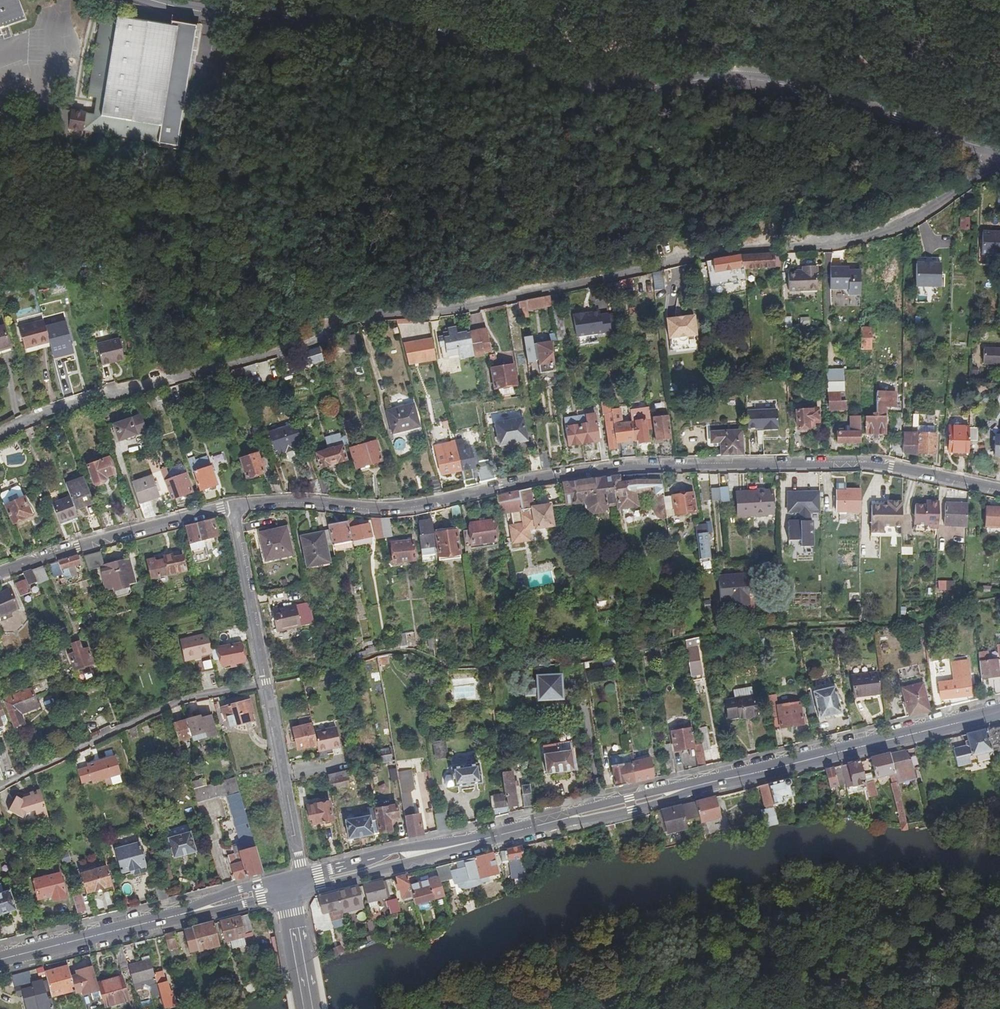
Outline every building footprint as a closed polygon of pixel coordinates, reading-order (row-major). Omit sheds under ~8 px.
[(3,29),(6,40),(14,38),(10,27),(27,21),(20,0),(0,0),(0,30),(3,29)] [(171,26),(102,15),(89,98),(98,99),(96,116),(72,112),(70,129),(177,146),(195,25),(172,21),(171,26)] [(958,217),(959,230),(969,230),(968,217),(958,217)] [(982,231),(980,259),(999,260),(999,232),(982,231)] [(773,267),(773,254),(739,256),(705,263),(710,287),(745,280),(743,273),(773,267)] [(916,265),(915,288),(940,288),(941,265),(932,265),(932,264),(924,263),(924,265),(916,265)] [(815,267),(802,267),(802,274),(788,274),(788,291),(816,290),(815,267)] [(849,295),(860,295),(860,270),(849,270),(849,267),(831,267),(831,290),(845,290),(849,295)] [(664,298),(662,272),(651,274),(654,299),(664,298)] [(623,289),(632,287),(630,278),(621,280),(623,289)] [(602,296),(612,294),(610,283),(599,286),(602,296)] [(549,296),(525,302),(526,312),(551,308),(549,296)] [(526,312),(525,302),(518,303),(520,319),(527,318),(526,312)] [(571,315),(575,337),(609,332),(606,315),(599,316),(598,312),(589,314),(589,316),(584,317),(583,315),(583,313),(571,315)] [(614,314),(606,315),(609,332),(616,331),(614,314)] [(692,318),(665,321),(667,340),(675,340),(675,346),(686,344),(686,338),(694,337),(692,318)] [(24,349),(37,345),(48,343),(46,332),(43,321),(18,327),(24,349)] [(0,329),(0,354),(10,351),(4,328),(0,329)] [(870,328),(860,328),(860,349),(870,349),(870,328)] [(60,329),(46,332),(48,343),(52,357),(66,353),(67,355),(73,354),(72,351),(66,330),(61,331),(60,329)] [(473,355),(469,332),(465,332),(465,330),(459,332),(460,334),(456,335),(455,329),(448,330),(449,333),(444,334),(444,338),(439,339),(441,348),(446,346),(448,358),(458,356),(459,358),(459,360),(465,359),(465,357),(473,355)] [(484,330),(469,332),(473,355),(488,353),(484,330)] [(343,342),(354,340),(352,332),(341,335),(343,342)] [(540,373),(553,372),(550,342),(531,344),(531,338),(523,339),(526,363),(535,362),(535,360),(538,360),(540,373)] [(432,339),(415,342),(419,363),(437,359),(432,339)] [(357,348),(354,340),(343,342),(344,351),(357,348)] [(113,362),(122,359),(117,341),(95,346),(100,367),(114,364),(113,362)] [(415,342),(402,345),(407,366),(419,363),(415,342)] [(446,346),(441,348),(443,361),(459,358),(458,356),(448,358),(446,346)] [(982,347),(981,363),(999,364),(999,348),(982,347)] [(312,359),(321,358),(319,350),(310,352),(312,359)] [(73,356),(73,354),(67,355),(66,353),(52,357),(53,361),(73,356)] [(495,389),(511,386),(514,386),(512,366),(490,369),(492,389),(495,389)] [(828,410),(844,410),(844,402),(839,402),(839,394),(843,394),(843,383),(827,384),(828,410)] [(513,395),(511,386),(495,389),(497,397),(513,395)] [(895,394),(876,393),(877,415),(873,415),(873,418),(865,418),(865,437),(885,437),(885,409),(895,409),(895,394)] [(619,441),(622,458),(634,457),(632,440),(629,422),(620,423),(618,410),(609,411),(608,403),(599,404),(601,415),(603,415),(608,449),(615,448),(614,442),(619,441)] [(410,404),(385,411),(390,433),(416,426),(410,404)] [(789,455),(802,455),(800,431),(812,429),(812,423),(818,423),(817,408),(795,410),(796,427),(788,428),(789,455)] [(636,446),(645,445),(643,431),(648,430),(645,409),(628,412),(632,440),(636,440),(636,446)] [(763,411),(754,411),(755,430),(763,430),(763,411)] [(144,430),(138,414),(111,423),(117,439),(144,430)] [(593,415),(576,417),(577,418),(580,443),(597,441),(593,415)] [(657,456),(670,456),(666,416),(650,418),(653,440),(655,440),(657,456)] [(836,444),(859,444),(860,417),(850,417),(850,432),(836,432),(836,444)] [(528,439),(524,418),(494,423),(497,442),(515,439),(516,441),(528,439)] [(580,443),(577,418),(563,420),(566,446),(580,443)] [(898,420),(891,419),(890,434),(897,434),(898,420)] [(293,422),(268,430),(275,453),(301,445),(293,422)] [(947,451),(966,453),(967,440),(968,427),(948,426),(947,451)] [(999,454),(999,426),(999,433),(992,432),(991,454),(999,454)] [(976,427),(968,427),(967,440),(976,441),(976,427)] [(935,431),(917,429),(917,437),(915,454),(934,456),(935,431)] [(718,456),(740,455),(740,431),(708,431),(708,442),(718,442),(718,456)] [(328,448),(313,452),(318,466),(344,459),(340,444),(339,445),(338,443),(342,442),(340,436),(336,437),(336,435),(325,438),(328,448)] [(915,454),(917,437),(904,436),(902,453),(915,456),(915,454)] [(405,437),(393,438),(394,452),(406,451),(405,437)] [(460,469),(462,479),(472,477),(467,456),(470,455),(468,443),(461,445),(460,437),(453,438),(454,439),(460,469)] [(460,469),(454,439),(433,444),(439,473),(460,469)] [(373,440),(346,446),(351,467),(378,460),(373,440)] [(597,446),(599,461),(608,460),(605,444),(597,446)] [(545,450),(538,452),(541,468),(548,467),(545,450)] [(256,452),(240,457),(245,477),(262,471),(260,466),(263,464),(261,457),(258,458),(256,452)] [(541,468),(538,452),(528,453),(530,470),(541,468)] [(97,462),(85,466),(93,485),(104,481),(103,477),(112,474),(107,458),(104,459),(103,457),(97,459),(97,462)] [(191,457),(185,459),(190,474),(193,473),(199,492),(207,489),(208,493),(214,492),(213,488),(215,487),(208,468),(196,472),(191,457)] [(195,466),(207,464),(205,457),(194,459),(195,466)] [(476,465),(479,482),(495,479),(492,462),(476,465)] [(162,465),(156,466),(167,497),(168,498),(189,491),(182,471),(166,477),(162,465)] [(617,477),(611,477),(614,497),(615,502),(634,499),(633,491),(649,490),(652,508),(658,512),(665,512),(662,497),(658,473),(646,473),(647,479),(618,481),(617,477)] [(130,482),(143,518),(151,516),(146,499),(157,495),(150,475),(130,482)] [(323,475),(314,478),(319,493),(329,494),(323,475)] [(427,477),(431,494),(441,491),(436,475),(427,477)] [(269,480),(274,493),(284,492),(279,477),(269,480)] [(611,477),(561,484),(564,504),(583,502),(584,509),(591,513),(601,512),(606,507),(605,498),(614,497),(611,477)] [(70,496),(75,509),(93,503),(83,478),(65,485),(70,496)] [(319,493),(314,478),(307,480),(311,493),(319,493)] [(11,523),(30,514),(22,498),(17,488),(15,487),(8,490),(7,492),(6,491),(0,493),(0,501),(11,523)] [(709,488),(710,502),(727,501),(727,487),(709,488)] [(530,488),(520,491),(523,510),(534,508),(530,488)] [(520,491),(496,496),(499,514),(522,510),(523,525),(510,526),(511,543),(523,541),(522,531),(554,526),(550,507),(534,508),(523,510),(520,491)] [(771,491),(736,493),(738,516),(773,514),(771,491)] [(836,512),(861,511),(860,491),(836,491),(836,512)] [(665,512),(665,516),(694,511),(692,493),(662,497),(665,512)] [(787,513),(800,513),(800,510),(791,510),(790,493),(787,493),(787,500),(787,513)] [(809,513),(820,513),(819,493),(790,493),(791,510),(800,510),(800,513),(800,522),(788,523),(789,543),(802,542),(802,548),(814,548),(813,522),(810,522),(809,513)] [(50,504),(58,525),(78,517),(75,509),(70,496),(50,504)] [(160,499),(165,513),(173,511),(168,498),(167,497),(160,499)] [(884,522),(902,522),(902,497),(888,497),(888,501),(872,501),(872,529),(884,529),(884,522)] [(936,530),(937,503),(927,502),(927,507),(923,506),(913,506),(913,526),(926,526),(926,529),(931,529),(936,530)] [(964,526),(964,504),(942,504),(941,525),(964,526)] [(123,507),(129,521),(135,519),(129,505),(123,507)] [(458,505),(449,507),(451,519),(460,518),(458,505)] [(983,528),(999,528),(999,510),(984,508),(983,528)] [(97,513),(103,528),(112,526),(107,510),(97,513)] [(210,517),(183,525),(192,564),(207,561),(202,540),(215,537),(210,517)] [(372,539),(381,537),(378,517),(370,517),(372,539)] [(378,517),(381,537),(390,535),(388,517),(378,517)] [(416,522),(422,560),(436,558),(431,519),(416,522)] [(462,531),(464,551),(495,546),(491,520),(469,524),(469,530),(462,531)] [(358,521),(348,523),(352,543),(370,540),(367,525),(359,527),(358,521)] [(334,552),(353,548),(352,543),(348,523),(328,527),(330,531),(333,546),(334,552)] [(284,524),(260,530),(266,556),(290,551),(284,524)] [(711,536),(709,526),(696,528),(700,562),(711,561),(707,537),(711,536)] [(931,534),(931,529),(926,529),(926,526),(913,526),(912,533),(931,534)] [(456,527),(435,530),(439,557),(459,554),(456,527)] [(962,536),(963,528),(941,527),(941,536),(962,536)] [(326,547),(333,546),(330,531),(301,537),(308,567),(329,563),(326,547)] [(411,540),(389,543),(392,562),(413,559),(411,540)] [(83,556),(88,572),(96,569),(104,590),(111,588),(113,592),(125,588),(124,584),(132,582),(125,559),(100,566),(96,553),(83,556)] [(183,568),(179,554),(169,556),(168,553),(161,554),(162,559),(153,560),(152,556),(144,558),(149,577),(183,568)] [(57,562),(62,574),(64,580),(76,575),(72,565),(80,564),(77,556),(57,562)] [(57,562),(50,564),(54,577),(62,574),(57,562)] [(43,566),(31,571),(36,584),(48,580),(43,566)] [(23,582),(12,586),(17,597),(39,589),(36,584),(31,571),(20,574),(23,582)] [(745,575),(718,577),(720,602),(730,601),(731,606),(748,604),(745,575)] [(936,581),(936,592),(952,591),(951,581),(936,581)] [(195,592),(202,591),(200,583),(194,584),(195,592)] [(14,609),(6,591),(0,594),(0,615),(14,609)] [(309,602),(270,608),(274,629),(314,622),(309,602)] [(759,637),(758,630),(748,631),(749,638),(759,637)] [(403,632),(395,633),(398,647),(405,646),(403,632)] [(208,647),(205,635),(178,642),(183,660),(193,658),(196,673),(213,669),(211,660),(208,647)] [(93,662),(86,646),(81,648),(78,641),(69,644),(72,652),(67,653),(73,669),(93,662)] [(218,647),(218,645),(208,647),(211,660),(219,658),(220,665),(242,661),(238,642),(218,647)] [(696,648),(686,650),(690,676),(701,674),(696,648)] [(987,650),(978,651),(980,677),(992,676),(998,675),(996,658),(988,659),(987,650)] [(387,653),(376,656),(378,665),(389,662),(387,653)] [(875,669),(851,672),(854,693),(879,690),(875,669)] [(947,674),(948,680),(949,680),(950,682),(968,680),(967,672),(947,674)] [(539,698),(561,697),(560,675),(538,676),(538,681),(527,682),(528,694),(539,693),(539,698)] [(972,694),(970,680),(968,680),(950,682),(949,680),(948,680),(938,682),(940,698),(972,694)] [(900,689),(907,716),(926,711),(920,684),(900,689)] [(751,686),(733,689),(735,699),(725,701),(729,717),(739,715),(740,719),(757,715),(751,686)] [(834,687),(811,692),(818,719),(840,713),(834,687)] [(33,706),(27,689),(1,699),(12,727),(21,723),(17,712),(33,706)] [(51,694),(39,698),(42,707),(54,704),(51,694)] [(247,698),(220,706),(223,717),(226,716),(229,727),(250,721),(247,711),(250,710),(247,698)] [(195,714),(195,716),(210,715),(209,700),(191,702),(192,714),(195,714)] [(934,702),(935,709),(942,707),(941,700),(934,702)] [(800,703),(769,706),(771,719),(778,719),(779,726),(803,724),(800,703)] [(200,717),(187,721),(191,736),(205,732),(207,738),(217,735),(211,716),(201,719),(200,717)] [(771,719),(772,727),(779,726),(778,719),(771,719)] [(187,721),(172,725),(177,741),(191,736),(187,721)] [(313,732),(311,722),(291,726),(295,748),(315,743),(313,732)] [(313,732),(315,743),(316,750),(326,748),(326,747),(330,745),(331,747),(341,745),(336,726),(313,732)] [(693,745),(690,727),(670,731),(673,751),(693,747),(693,745)] [(705,727),(698,728),(700,744),(702,750),(709,749),(705,727)] [(999,750),(999,728),(984,732),(989,753),(999,750)] [(984,732),(984,731),(964,736),(967,748),(963,749),(963,748),(951,751),(954,768),(968,764),(966,758),(989,753),(984,732)] [(205,732),(191,736),(193,743),(207,738),(205,732)] [(551,749),(540,751),(544,771),(570,765),(566,745),(556,748),(554,741),(549,741),(551,749)] [(442,742),(431,744),(433,760),(444,758),(442,742)] [(669,743),(661,745),(663,759),(662,759),(665,775),(674,772),(671,757),(669,743)] [(693,747),(697,767),(704,766),(702,750),(700,744),(693,745),(693,747)] [(1,764),(3,768),(12,765),(5,750),(0,752),(0,762),(1,764)] [(968,766),(991,760),(989,753),(966,758),(968,764),(968,766)] [(607,758),(612,788),(632,783),(628,760),(627,754),(607,758)] [(888,755),(869,760),(874,780),(887,777),(893,775),(890,765),(888,755)] [(90,783),(118,775),(113,757),(84,765),(85,767),(75,770),(79,783),(89,781),(90,783)] [(628,760),(632,783),(650,778),(647,757),(628,760)] [(908,761),(911,772),(917,770),(914,759),(908,761)] [(893,775),(895,784),(913,779),(911,772),(908,761),(890,765),(893,775)] [(845,766),(839,767),(843,784),(844,788),(850,787),(851,788),(863,785),(862,781),(858,763),(845,766)] [(479,764),(453,767),(454,775),(447,776),(446,778),(446,783),(448,786),(454,786),(454,788),(482,784),(479,764)] [(843,784),(839,767),(832,769),(836,786),(843,784)] [(832,769),(823,771),(827,788),(836,786),(832,769)] [(346,779),(344,770),(327,773),(328,781),(346,779)] [(510,772),(502,773),(505,794),(506,807),(515,806),(510,772)] [(396,775),(407,838),(421,834),(418,813),(411,815),(408,793),(413,788),(410,773),(396,775)] [(193,790),(196,803),(217,796),(227,797),(235,827),(249,824),(236,778),(207,786),(193,790)] [(191,785),(193,790),(207,786),(206,781),(191,785)] [(787,781),(766,785),(772,808),(782,805),(781,800),(792,798),(787,781)] [(865,790),(867,800),(875,798),(872,784),(863,786),(865,790)] [(897,818),(903,816),(895,784),(889,785),(897,817),(897,818)] [(520,786),(523,809),(530,808),(527,785),(520,786)] [(766,785),(756,788),(761,808),(766,806),(767,811),(772,811),(772,808),(766,785)] [(863,786),(863,785),(851,788),(850,787),(844,788),(846,795),(865,790),(863,786)] [(47,815),(39,791),(30,793),(31,796),(24,798),(21,799),(16,796),(7,810),(22,818),(23,814),(26,813),(33,811),(35,815),(38,817),(47,815)] [(491,796),(494,816),(507,814),(506,807),(505,794),(491,796)] [(698,819),(699,824),(703,823),(718,819),(713,799),(694,804),(698,819)] [(327,801),(306,805),(308,818),(310,817),(311,823),(331,819),(327,801)] [(375,808),(380,832),(390,830),(388,818),(396,817),(394,804),(375,808)] [(694,804),(661,812),(667,835),(683,831),(681,823),(698,819),(694,804)] [(375,808),(375,807),(367,809),(369,815),(345,818),(348,837),(380,832),(375,808)] [(926,807),(929,821),(935,820),(931,807),(926,807)] [(30,823),(47,817),(47,815),(38,817),(35,815),(33,811),(26,813),(30,823)] [(757,814),(761,829),(776,827),(772,811),(767,811),(757,814)] [(445,814),(435,816),(437,830),(447,828),(445,814)] [(903,816),(897,818),(897,817),(895,817),(899,831),(902,832),(907,832),(903,816)] [(189,831),(168,837),(174,856),(195,850),(189,831)] [(137,842),(115,849),(122,872),(132,869),(134,874),(144,871),(142,866),(145,865),(137,842)] [(229,855),(236,880),(263,873),(256,847),(229,855)] [(513,879),(527,876),(520,848),(506,851),(508,860),(513,879)] [(502,861),(508,860),(506,851),(500,853),(502,861)] [(435,869),(439,886),(452,883),(453,888),(457,887),(458,891),(464,893),(475,891),(479,886),(488,884),(487,880),(497,878),(491,855),(435,869)] [(103,866),(80,873),(86,892),(109,884),(103,866)] [(57,871),(31,879),(36,897),(42,896),(45,905),(64,899),(57,871)] [(412,902),(408,886),(405,876),(395,879),(402,905),(412,902)] [(384,899),(395,896),(391,880),(380,883),(384,899)] [(412,902),(413,904),(432,899),(428,881),(408,886),(412,902)] [(153,884),(157,900),(167,897),(163,882),(153,884)] [(362,887),(369,915),(375,914),(372,902),(384,899),(380,883),(362,887)] [(0,892),(0,914),(15,909),(9,889),(0,892)] [(337,894),(341,911),(361,906),(357,889),(337,894)] [(71,896),(77,913),(84,911),(79,894),(71,896)] [(337,894),(315,899),(319,916),(341,911),(337,894)] [(248,916),(240,918),(220,923),(226,944),(230,943),(232,951),(246,947),(244,940),(245,939),(244,934),(252,932),(248,916)] [(191,953),(217,946),(212,926),(186,932),(191,953)] [(164,937),(167,952),(177,949),(173,935),(164,937)] [(118,965),(125,963),(122,948),(114,950),(118,965)] [(154,980),(154,977),(150,963),(149,960),(143,961),(144,964),(127,968),(134,992),(149,988),(151,999),(158,997),(154,980)] [(52,998),(74,992),(71,978),(68,968),(46,974),(48,983),(52,998)] [(77,977),(71,978),(74,992),(75,995),(81,994),(82,997),(91,995),(92,1002),(101,1000),(93,968),(76,973),(77,977)] [(161,1008),(171,1008),(174,1008),(171,994),(168,995),(165,985),(162,985),(160,976),(154,977),(154,980),(158,997),(161,1008)] [(103,1008),(106,1008),(128,1003),(122,978),(98,984),(102,1001),(101,1001),(103,1008)] [(52,998),(47,1000),(43,984),(42,983),(15,989),(17,998),(24,996),(27,1008),(55,1008),(52,998)] [(48,983),(43,984),(47,1000),(52,998),(48,983)] [(234,1001),(236,1008),(242,1008),(240,999),(234,1001)]
